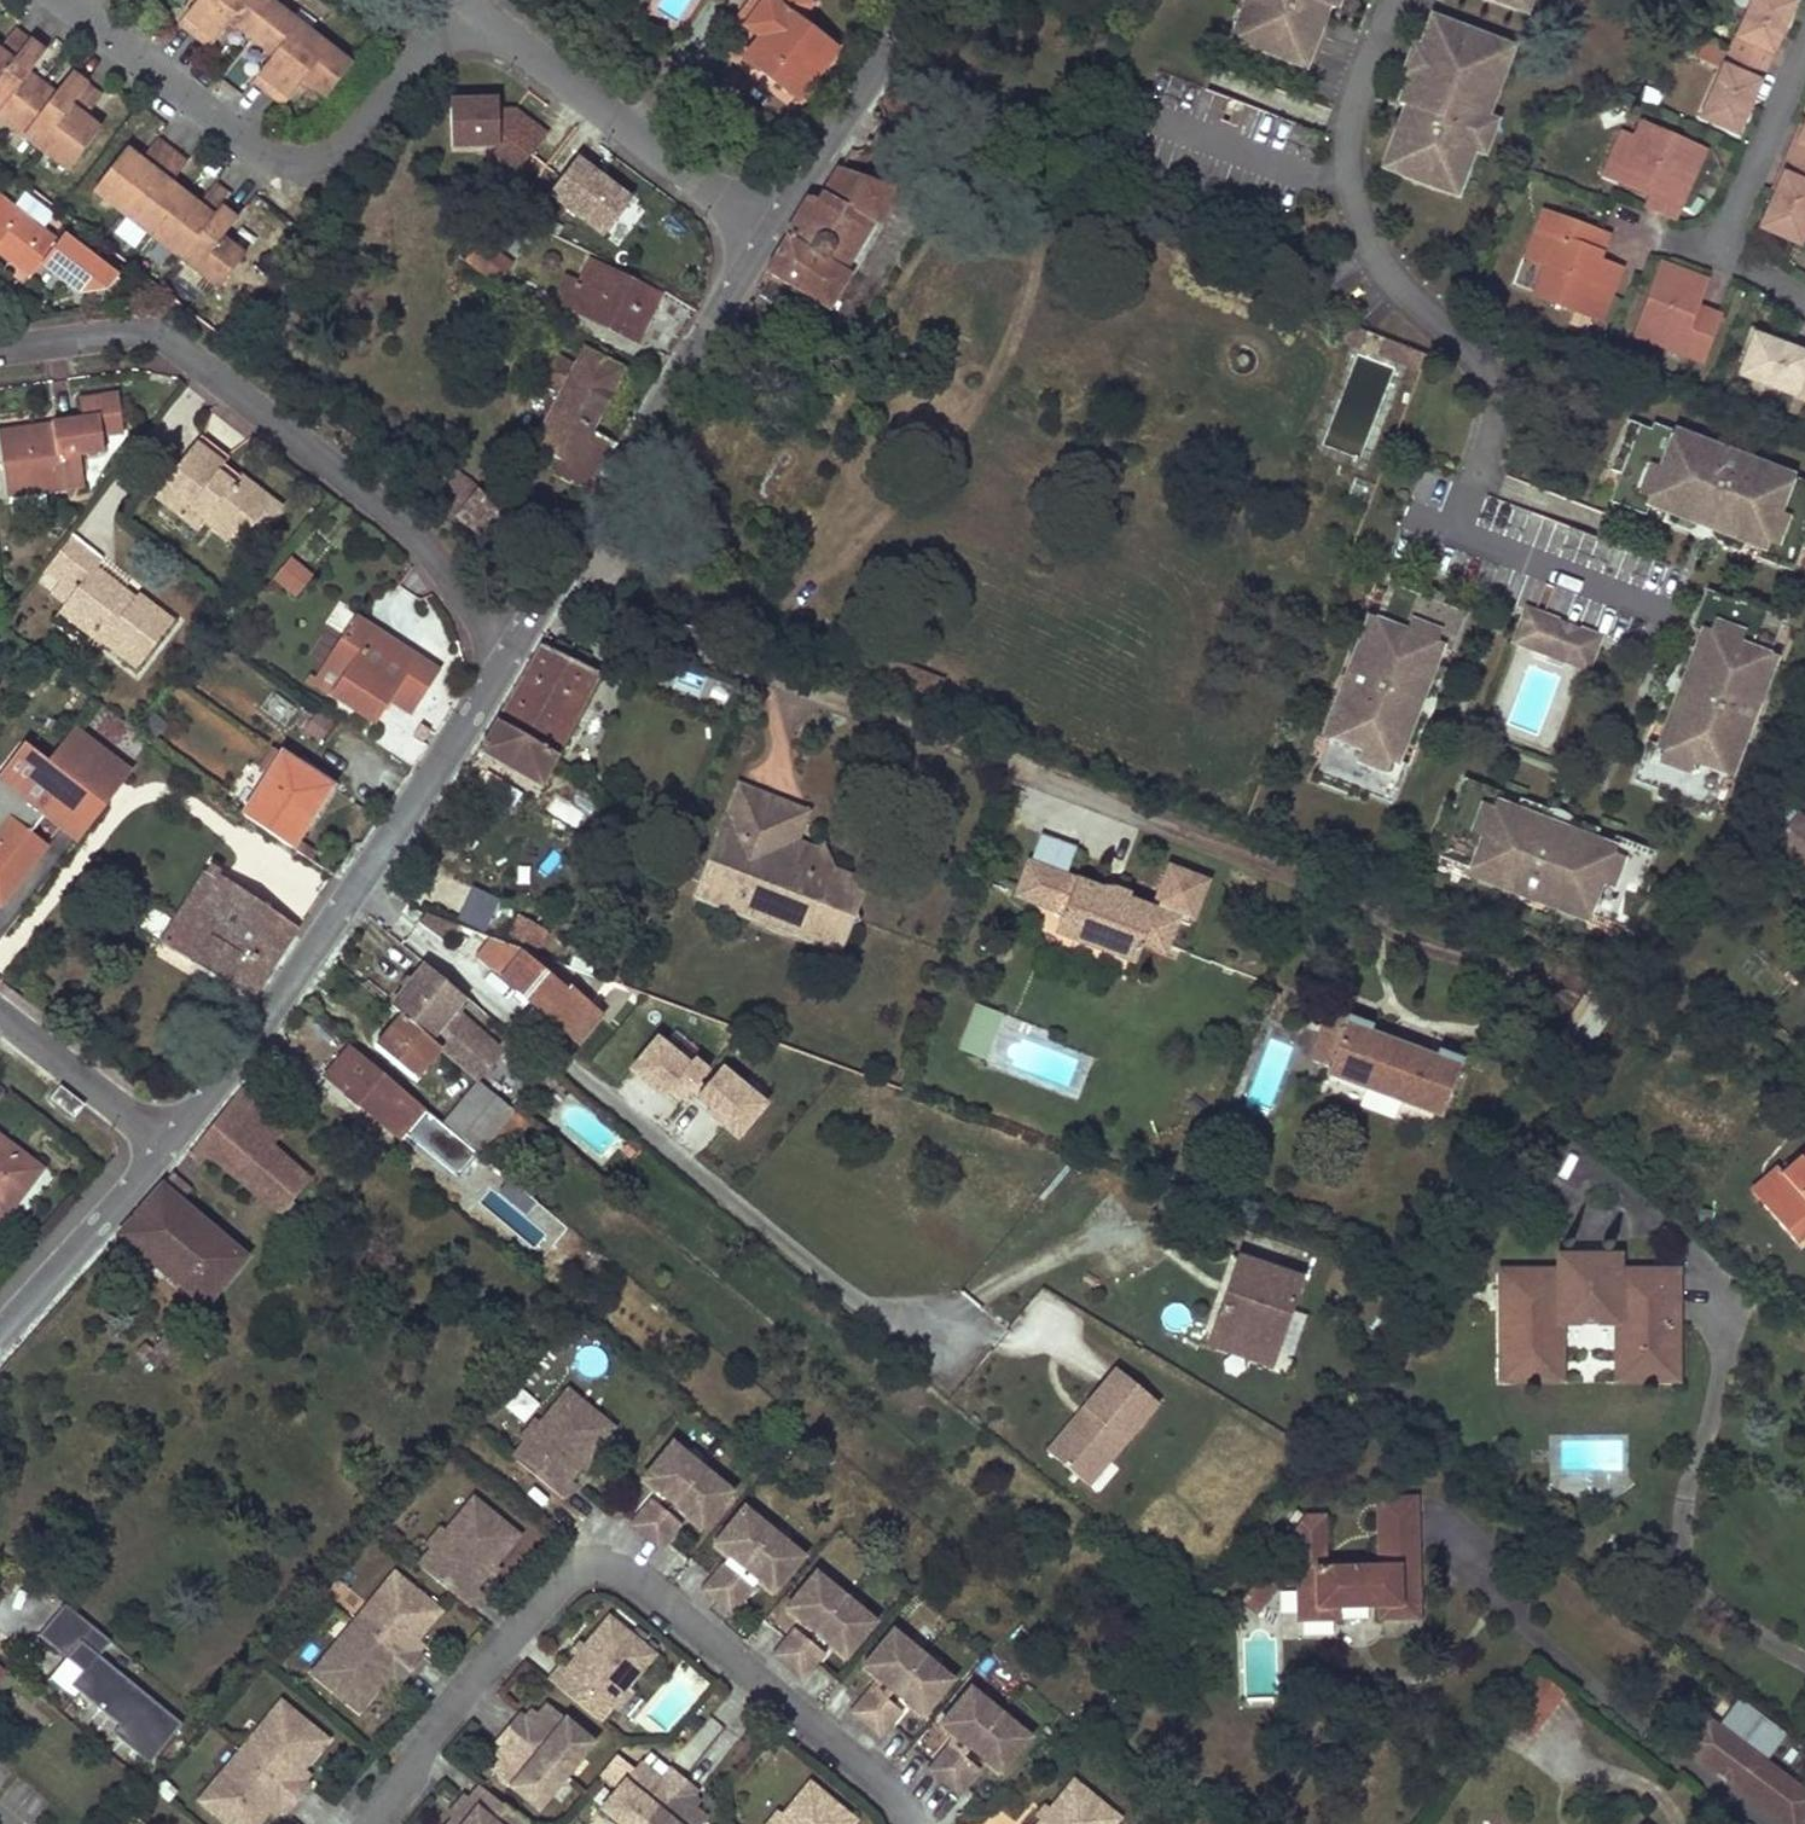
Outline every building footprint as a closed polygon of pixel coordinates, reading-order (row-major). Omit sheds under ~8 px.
[(179,23),(210,47),(231,23),(241,31),(266,0),(198,0),(179,23)] [(241,31),(273,56),(253,81),(272,96),(317,38),(267,0),(266,0),(241,31)] [(749,24),(767,0),(754,0),(740,17),(749,24)] [(744,58),(798,101),(839,50),(799,19),(813,3),(809,0),(767,0),(749,24),(763,35),(744,58)] [(1304,68),(1317,33),(1290,22),(1292,15),(1284,12),(1289,0),(1247,0),(1242,13),(1250,16),(1239,43),(1304,68)] [(1290,22),(1317,33),(1327,7),(1308,0),(1289,0),(1284,12),(1292,15),(1290,22)] [(1327,7),(1334,10),(1338,0),(1308,0),(1327,7)] [(1516,9),(1519,0),(1493,0),(1516,9)] [(1785,0),(1756,0),(1705,116),(1736,130),(1792,3),(1785,0)] [(1397,132),(1384,167),(1448,192),(1459,165),(1466,168),(1498,83),(1489,79),(1501,48),(1502,45),(1432,19),(1419,54),(1425,57),(1418,75),(1412,73),(1400,104),(1407,107),(1436,118),(1453,73),(1460,75),(1435,139),(1427,136),(1424,143),(1397,132)] [(317,38),(272,96),(284,105),(304,79),(327,97),(352,65),(317,38)] [(1703,44),(1693,71),(1714,79),(1725,52),(1703,44)] [(223,75),(236,59),(223,48),(210,64),(223,75)] [(249,72),(239,65),(230,77),(239,84),(249,72)] [(1397,132),(1424,143),(1427,136),(1435,139),(1460,75),(1453,73),(1436,118),(1407,107),(1397,132)] [(99,97),(69,74),(53,94),(33,79),(2,120),(64,170),(97,129),(82,118),(99,97)] [(535,108),(447,109),(448,154),(498,153),(498,174),(536,173),(535,108)] [(1674,217),(1704,149),(1645,123),(1638,138),(1634,136),(1621,165),(1625,167),(1619,181),(1652,195),(1660,199),(1655,209),(1674,217)] [(1804,185),(1804,145),(1801,143),(1804,133),(1804,128),(1802,126),(1774,188),(1780,191),(1786,176),(1804,185)] [(1604,174),(1619,181),(1625,167),(1621,165),(1634,136),(1623,131),(1604,174)] [(93,190),(148,233),(179,192),(169,184),(185,163),(156,140),(139,161),(125,149),(93,190)] [(574,161),(544,204),(617,255),(647,212),(574,161)] [(830,312),(903,191),(840,168),(820,201),(810,198),(765,272),(830,312)] [(1786,176),(1780,191),(1764,226),(1799,242),(1804,230),(1804,229),(1804,185),(1786,176)] [(244,256),(222,239),(241,214),(226,202),(230,197),(215,186),(199,206),(179,192),(148,233),(220,288),(244,256)] [(16,208),(40,226),(51,212),(27,194),(16,208)] [(1660,199),(1652,195),(1647,206),(1655,209),(1660,199)] [(0,243),(7,248),(3,253),(32,276),(42,262),(80,291),(103,288),(113,275),(62,236),(58,241),(40,226),(16,208),(0,196),(0,243)] [(507,227),(513,215),(491,204),(485,216),(507,227)] [(1527,256),(1538,260),(1549,232),(1558,235),(1564,218),(1544,211),(1527,256)] [(1535,295),(1599,319),(1618,268),(1595,259),(1605,234),(1564,218),(1558,235),(1549,232),(1538,260),(1547,264),(1535,295)] [(479,233),(496,242),(502,230),(485,221),(479,233)] [(495,282),(511,263),(482,241),(466,261),(495,282)] [(590,262),(579,285),(567,279),(556,303),(638,342),(660,296),(590,262)] [(1706,282),(1661,265),(1635,332),(1703,358),(1717,320),(1695,312),(1706,282)] [(1365,331),(1345,324),(1338,341),(1358,348),(1365,331)] [(1753,330),(1741,362),(1746,364),(1756,337),(1801,354),(1803,349),(1753,330)] [(1404,347),(1365,331),(1358,348),(1398,364),(1404,347)] [(1804,396),(1804,356),(1801,354),(1756,337),(1746,364),(1743,373),(1804,396)] [(1425,355),(1404,347),(1398,364),(1419,372),(1425,355)] [(553,475),(586,493),(616,445),(592,431),(624,370),(608,362),(596,355),(584,349),(574,367),(552,355),(539,379),(561,391),(534,446),(561,461),(553,475)] [(596,355),(608,362),(610,358),(598,351),(596,355)] [(53,423),(53,427),(45,428),(45,424),(0,430),(0,443),(7,497),(46,492),(45,486),(83,481),(80,455),(104,451),(101,435),(99,417),(120,414),(117,393),(79,398),(81,418),(53,421),(53,423)] [(99,417),(101,435),(123,432),(120,414),(99,417)] [(1627,421),(1608,471),(1615,474),(1605,499),(1643,514),(1647,503),(1666,510),(1662,521),(1687,531),(1694,528),(1697,522),(1711,528),(1709,534),(1712,541),(1738,551),(1742,540),(1761,547),(1757,558),(1795,572),(1804,547),(1804,490),(1787,483),(1789,477),(1754,463),(1751,470),(1706,453),(1709,445),(1673,432),(1671,438),(1627,421)] [(399,427),(377,457),(455,518),(475,492),(478,488),(399,427)] [(201,435),(196,442),(224,464),(230,456),(201,435)] [(196,442),(177,468),(155,496),(199,530),(207,521),(215,510),(238,528),(246,534),(254,524),(272,500),(239,475),(233,483),(218,472),(224,464),(196,442)] [(239,475),(224,464),(218,472),(233,483),(239,475)] [(45,486),(46,492),(84,487),(83,481),(45,486)] [(475,492),(455,518),(507,559),(517,546),(527,533),(475,492)] [(282,507),(272,500),(254,524),(264,531),(282,507)] [(238,528),(215,510),(207,521),(230,539),(238,528)] [(1711,528),(1697,522),(1694,528),(1687,531),(1712,541),(1709,534),(1711,528)] [(58,579),(84,545),(72,535),(46,570),(58,579)] [(84,545),(58,579),(62,582),(53,593),(67,603),(61,610),(138,669),(174,622),(139,595),(134,601),(130,606),(122,600),(126,595),(93,571),(102,560),(84,545)] [(275,577),(338,628),(353,610),(294,564),(289,570),(284,566),(275,577)] [(1443,595),(1393,576),(1388,588),(1376,620),(1369,618),(1356,653),(1363,656),(1346,701),(1338,698),(1325,734),(1331,736),(1319,768),(1314,780),(1364,799),(1367,792),(1392,802),(1407,764),(1396,760),(1403,741),(1414,745),(1424,720),(1421,713),(1415,710),(1421,696),(1426,698),(1433,695),(1443,669),(1433,665),(1440,646),(1451,650),(1465,612),(1440,603),(1443,595)] [(1732,601),(1707,591),(1692,629),(1703,633),(1696,651),(1685,647),(1675,673),(1678,680),(1684,682),(1678,697),(1672,695),(1665,698),(1655,724),(1666,728),(1659,747),(1648,742),(1633,780),(1659,790),(1656,797),(1706,817),(1711,804),(1723,773),(1729,775),(1743,740),(1736,737),(1753,692),(1760,695),(1774,659),(1768,657),(1780,625),(1785,613),(1735,593),(1732,601)] [(134,601),(126,595),(122,600),(130,606),(134,601)] [(1600,637),(1527,609),(1523,619),(1558,633),(1550,655),(1564,661),(1572,638),(1596,647),(1600,637)] [(357,619),(329,662),(348,674),(334,696),(374,722),(389,699),(394,691),(416,705),(435,676),(445,682),(455,669),(440,657),(433,669),(357,619)] [(1558,633),(1523,619),(1514,642),(1550,655),(1558,633)] [(1596,647),(1572,638),(1564,661),(1587,670),(1596,647)] [(601,676),(539,645),(478,752),(542,789),(601,676)] [(1678,680),(1675,673),(1665,698),(1672,695),(1678,697),(1684,682),(1678,680)] [(256,708),(286,727),(298,708),(268,689),(256,708)] [(416,705),(394,691),(389,699),(411,713),(416,705)] [(1424,720),(1433,695),(1426,698),(1421,696),(1415,710),(1421,713),(1424,720)] [(299,738),(318,749),(332,724),(313,713),(299,738)] [(105,805),(132,770),(77,727),(49,762),(105,805)] [(105,805),(49,762),(25,743),(0,775),(0,902),(0,903),(46,845),(30,833),(46,813),(82,840),(108,808),(105,805)] [(269,774),(242,815),(294,850),(311,861),(316,853),(297,841),(332,787),(282,754),(273,748),(260,768),(269,774)] [(1501,794),(1464,779),(1454,805),(1447,802),(1427,852),(1440,857),(1471,869),(1469,875),(1505,889),(1507,882),(1552,899),(1550,906),(1585,920),(1588,914),(1619,926),(1632,930),(1651,880),(1644,877),(1653,852),(1615,838),(1611,848),(1593,841),(1597,830),(1571,820),(1564,824),(1562,829),(1547,824),(1549,818),(1546,811),(1520,801),(1516,812),(1497,805),(1501,794)] [(785,804),(739,786),(701,883),(741,898),(747,912),(764,904),(776,928),(802,919),(809,936),(823,930),(844,938),(848,927),(860,920),(855,907),(865,882),(839,872),(834,875),(822,847),(785,863),(778,847),(770,844),(785,804)] [(807,813),(785,804),(770,844),(778,847),(785,863),(822,847),(798,838),(807,813)] [(1571,820),(1546,811),(1549,818),(1547,824),(1562,829),(1564,824),(1571,820)] [(1798,814),(1774,845),(1804,868),(1804,819),(1798,814)] [(1031,861),(1060,872),(1049,899),(1037,904),(1065,915),(1068,907),(1064,906),(1059,892),(1065,876),(1066,874),(1075,850),(1040,837),(1031,861)] [(1060,872),(1031,861),(1017,897),(1037,904),(1049,899),(1060,872)] [(163,947),(251,1002),(299,929),(217,873),(219,869),(210,864),(163,947)] [(1100,889),(1078,881),(1065,876),(1059,892),(1064,906),(1068,907),(1065,915),(1059,932),(1133,960),(1143,936),(1167,946),(1177,920),(1190,925),(1207,881),(1171,868),(1155,910),(1129,901),(1131,894),(1116,888),(1114,895),(1100,889)] [(741,898),(701,883),(696,897),(838,953),(844,938),(823,930),(809,936),(802,919),(776,928),(764,904),(747,912),(741,898)] [(518,914),(495,905),(487,928),(510,936),(518,914)] [(596,995),(578,979),(569,990),(525,953),(493,940),(480,958),(581,1043),(593,1029),(612,1008),(596,995)] [(454,1012),(465,998),(426,964),(391,1006),(403,1016),(441,1048),(476,1080),(501,1050),(454,1012)] [(1620,1000),(1598,985),(1560,1043),(1582,1058),(1620,1000)] [(977,1009),(961,1048),(970,1051),(974,1040),(989,1046),(1000,1018),(977,1009)] [(1326,1075),(1440,1118),(1462,1059),(1439,1050),(1437,1056),(1369,1031),(1371,1025),(1349,1017),(1348,1018),(1332,1012),(1314,1061),(1329,1067),(1326,1075)] [(403,1016),(376,1048),(414,1079),(441,1048),(403,1016)] [(626,1077),(678,1115),(707,1076),(656,1038),(626,1077)] [(974,1040),(970,1051),(985,1057),(989,1046),(974,1040)] [(738,1148),(770,1111),(723,1069),(690,1105),(738,1148)] [(494,1133),(513,1110),(479,1082),(444,1124),(478,1153),(494,1133)] [(61,1085),(50,1099),(75,1118),(85,1105),(61,1085)] [(287,1127),(242,1087),(227,1105),(272,1145),(287,1127)] [(281,1216),(311,1181),(272,1145),(227,1105),(197,1144),(209,1154),(281,1216)] [(429,1112),(426,1109),(402,1139),(422,1143),(440,1121),(429,1112)] [(527,1122),(513,1110),(494,1133),(508,1145),(527,1122)] [(444,1124),(440,1121),(422,1143),(460,1175),(478,1153),(444,1124)] [(0,1138),(0,1211),(6,1216),(41,1169),(0,1138)] [(201,1164),(209,1154),(197,1144),(189,1154),(201,1164)] [(1763,1204),(1795,1242),(1804,1234),(1804,1154),(1783,1173),(1790,1181),(1763,1204)] [(481,1204),(504,1177),(487,1163),(464,1190),(481,1204)] [(1783,1173),(1778,1168),(1751,1191),(1763,1204),(1790,1181),(1783,1173)] [(172,1174),(162,1186),(180,1201),(191,1189),(172,1174)] [(509,1228),(531,1200),(509,1181),(499,1193),(503,1197),(490,1212),(509,1228)] [(205,1308),(247,1258),(180,1201),(162,1186),(119,1234),(205,1308)] [(1299,1278),(1239,1256),(1230,1281),(1239,1284),(1231,1307),(1222,1304),(1213,1328),(1274,1350),(1299,1278)] [(1559,1271),(1501,1272),(1501,1381),(1533,1381),(1533,1353),(1560,1353),(1560,1323),(1618,1323),(1618,1353),(1645,1353),(1645,1380),(1677,1380),(1677,1271),(1618,1271),(1618,1256),(1559,1256),(1559,1271)] [(1088,1273),(1083,1281),(1094,1288),(1099,1280),(1088,1273)] [(1239,1284),(1230,1281),(1222,1304),(1231,1307),(1239,1284)] [(1274,1350),(1213,1328),(1208,1342),(1269,1364),(1274,1350)] [(152,1349),(145,1343),(138,1352),(155,1367),(178,1340),(168,1331),(152,1349)] [(1560,1353),(1533,1353),(1533,1381),(1560,1380),(1560,1353)] [(1645,1353),(1618,1353),(1618,1380),(1645,1380),(1645,1353)] [(1158,1404),(1117,1369),(1083,1408),(1089,1413),(1081,1421),(1076,1417),(1047,1451),(1080,1479),(1100,1455),(1109,1463),(1158,1404)] [(523,1426),(540,1406),(520,1390),(503,1410),(523,1426)] [(517,1462),(567,1504),(579,1489),(575,1485),(586,1471),(583,1467),(589,1460),(593,1463),(618,1432),(572,1394),(544,1428),(543,1429),(548,1433),(535,1450),(530,1446),(529,1447),(517,1462)] [(1089,1413),(1083,1408),(1076,1417),(1081,1421),(1089,1413)] [(525,1443),(529,1447),(530,1446),(535,1450),(548,1433),(543,1429),(544,1428),(540,1425),(525,1443)] [(673,1442),(641,1480),(657,1493),(659,1491),(688,1515),(686,1517),(701,1530),(733,1491),(673,1442)] [(1109,1463),(1100,1455),(1080,1479),(1089,1486),(1109,1463)] [(575,1485),(579,1489),(597,1467),(593,1463),(589,1460),(583,1467),(586,1471),(575,1485)] [(1417,1496),(1376,1497),(1377,1514),(1417,1513),(1417,1496)] [(652,1499),(631,1524),(660,1548),(681,1523),(652,1499)] [(436,1554),(422,1569),(473,1611),(486,1596),(481,1592),(493,1578),(489,1575),(495,1567),(499,1570),(524,1540),(478,1502),(451,1535),(450,1536),(454,1540),(441,1557),(436,1553),(436,1554)] [(744,1507),(712,1546),(728,1558),(730,1556),(759,1580),(757,1582),(773,1595),(804,1557),(744,1507)] [(1377,1514),(1378,1566),(1326,1567),(1325,1515),(1306,1515),(1295,1531),(1297,1621),(1338,1620),(1338,1608),(1379,1607),(1379,1619),(1420,1619),(1417,1513),(1377,1514)] [(431,1550),(436,1554),(436,1553),(441,1557),(454,1540),(450,1536),(451,1535),(446,1532),(431,1550)] [(723,1564),(702,1590),(731,1614),(753,1588),(723,1564)] [(486,1596),(503,1574),(499,1570),(495,1567),(489,1575),(493,1578),(481,1592),(486,1596)] [(49,1600),(12,1570),(0,1584),(38,1614),(49,1600)] [(400,1686),(423,1658),(417,1653),(411,1648),(417,1641),(441,1612),(394,1573),(312,1673),(358,1712),(383,1683),(388,1676),(394,1681),(400,1686)] [(815,1573),(783,1611),(799,1624),(801,1622),(830,1646),(828,1648),(844,1661),(875,1622),(815,1573)] [(1268,1604),(1281,1584),(1265,1574),(1246,1605),(1251,1608),(1258,1597),(1268,1604)] [(1251,1608),(1261,1614),(1268,1604),(1258,1597),(1251,1608)] [(64,1606),(37,1639),(65,1661),(51,1678),(115,1730),(110,1736),(148,1767),(182,1726),(98,1657),(109,1643),(64,1606)] [(561,1666),(548,1681),(599,1722),(611,1707),(612,1706),(607,1702),(621,1686),(626,1690),(627,1689),(655,1655),(609,1617),(583,1648),(587,1651),(581,1658),(577,1655),(565,1670),(561,1666)] [(794,1630),(773,1655),(802,1679),(824,1654),(794,1630)] [(893,1630),(861,1668),(877,1681),(879,1679),(908,1703),(906,1705),(922,1718),(953,1680),(893,1630)] [(423,1646),(417,1641),(411,1648),(417,1653),(423,1646)] [(579,1644),(561,1666),(565,1670),(577,1655),(581,1658),(587,1651),(583,1648),(579,1644)] [(9,1674),(0,1667),(0,1684),(9,1674)] [(9,1674),(0,1684),(0,1697),(15,1680),(9,1674)] [(1531,1737),(1564,1692),(1540,1674),(1506,1719),(1531,1737)] [(388,1676),(383,1683),(388,1688),(394,1681),(388,1676)] [(612,1706),(611,1707),(616,1711),(631,1693),(627,1689),(626,1690),(621,1686),(607,1702),(612,1706)] [(872,1687),(851,1712),(880,1737),(901,1711),(872,1687)] [(970,1688),(938,1726),(954,1739),(956,1737),(985,1761),(983,1763),(999,1776),(1030,1738),(970,1688)] [(1697,1756),(1716,1771),(1721,1764),(1731,1772),(1726,1779),(1784,1823),(1792,1823),(1804,1807),(1804,1798),(1760,1763),(1782,1734),(1740,1701),(1717,1729),(1697,1756)] [(199,1802),(225,1823),(260,1823),(270,1812),(275,1805),(281,1809),(288,1815),(311,1787),(304,1781),(298,1777),(304,1770),(328,1740),(281,1702),(199,1802)] [(508,1752),(502,1759),(492,1771),(539,1810),(594,1743),(547,1704),(537,1717),(531,1724),(525,1719),(519,1714),(496,1742),(502,1747),(508,1752)] [(531,1724),(537,1717),(531,1712),(525,1719),(531,1724)] [(1717,1729),(1705,1720),(1685,1746),(1697,1756),(1717,1729)] [(949,1745),(928,1770),(957,1794),(978,1769),(949,1745)] [(508,1752),(502,1747),(497,1754),(502,1759),(508,1752)] [(639,1763),(599,1809),(617,1823),(701,1823),(705,1819),(693,1808),(686,1802),(690,1797),(696,1790),(668,1767),(663,1773),(658,1779),(651,1773),(639,1763)] [(1721,1764),(1716,1771),(1726,1779),(1731,1772),(1721,1764)] [(663,1773),(656,1768),(651,1773),(658,1779),(663,1773)] [(298,1777),(304,1781),(310,1774),(304,1770),(298,1777)] [(1119,1817),(1073,1779),(1048,1810),(1052,1813),(1046,1821),(1042,1817),(1037,1823),(1113,1823),(1119,1817)] [(856,1821),(810,1783),(782,1817),(782,1818),(786,1822),(785,1823),(854,1823),(856,1821)] [(513,1813),(480,1786),(467,1800),(472,1804),(458,1821),(454,1817),(448,1823),(504,1823),(513,1813)] [(697,1803),(690,1797),(686,1802),(693,1808),(697,1803)] [(270,1812),(275,1816),(281,1809),(275,1805),(270,1812)] [(1029,1823),(1037,1823),(1042,1817),(1046,1821),(1052,1813),(1048,1810),(1043,1806),(1029,1823)] [(513,1813),(504,1823),(526,1823),(513,1813)] [(778,1814),(769,1823),(785,1823),(786,1822),(782,1818),(782,1817),(778,1814)]
